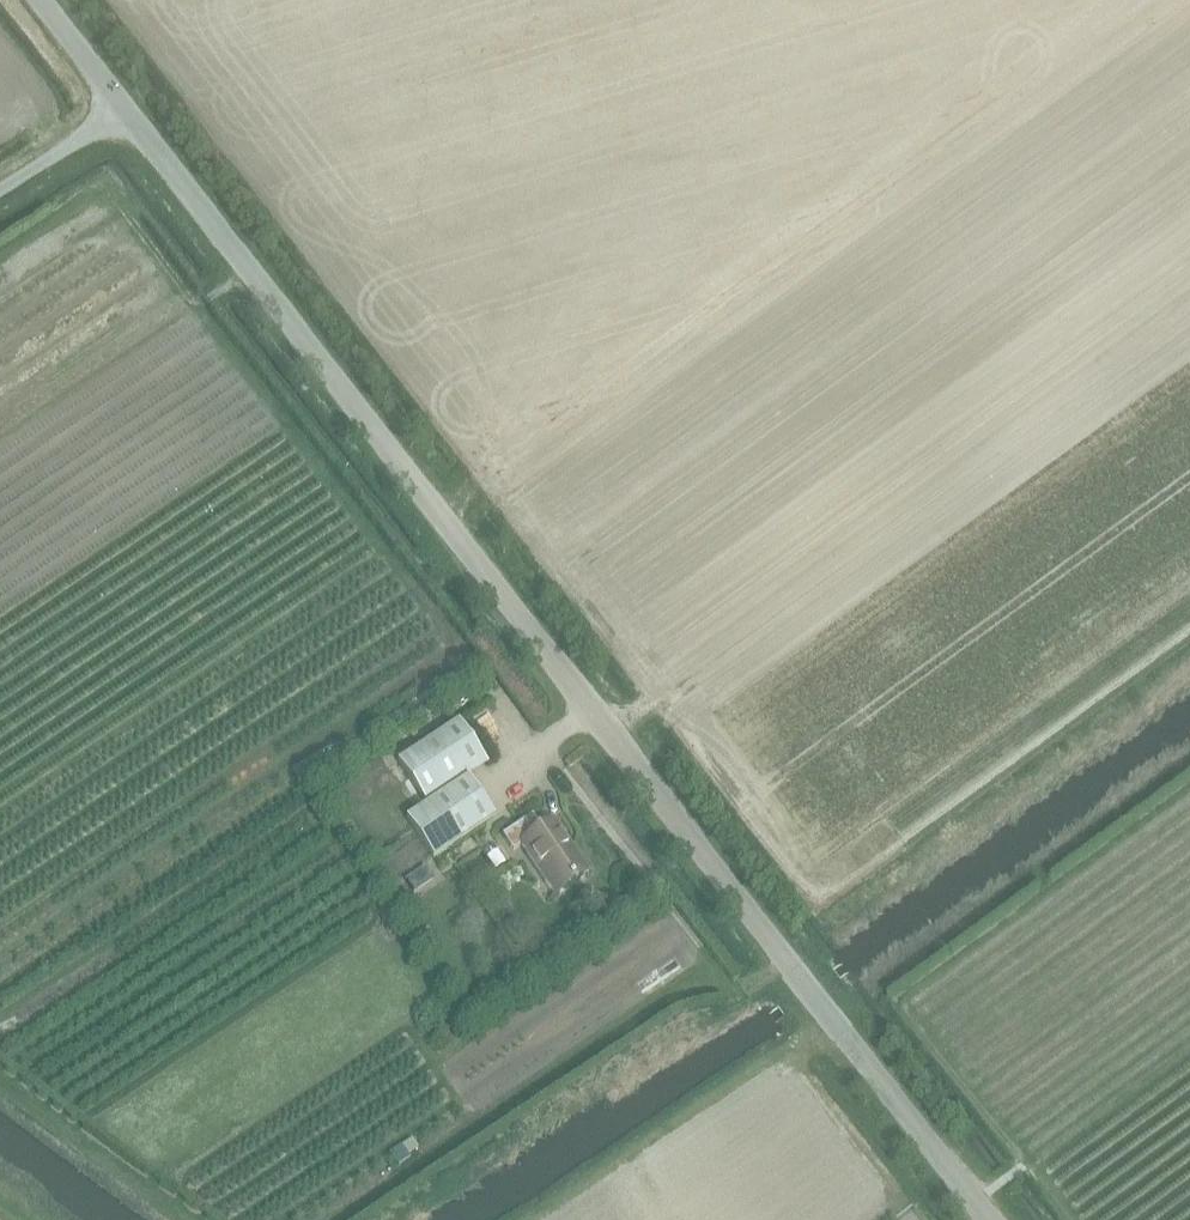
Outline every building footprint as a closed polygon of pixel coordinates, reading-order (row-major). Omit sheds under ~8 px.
[(488,765),(462,726),(459,722),(398,762),(427,805),(407,819),(434,859),(494,818),(468,778),(488,765)] [(533,815),(503,835),(513,851),(521,846),(556,897),(590,873),(555,821),(543,829),(533,815)]
